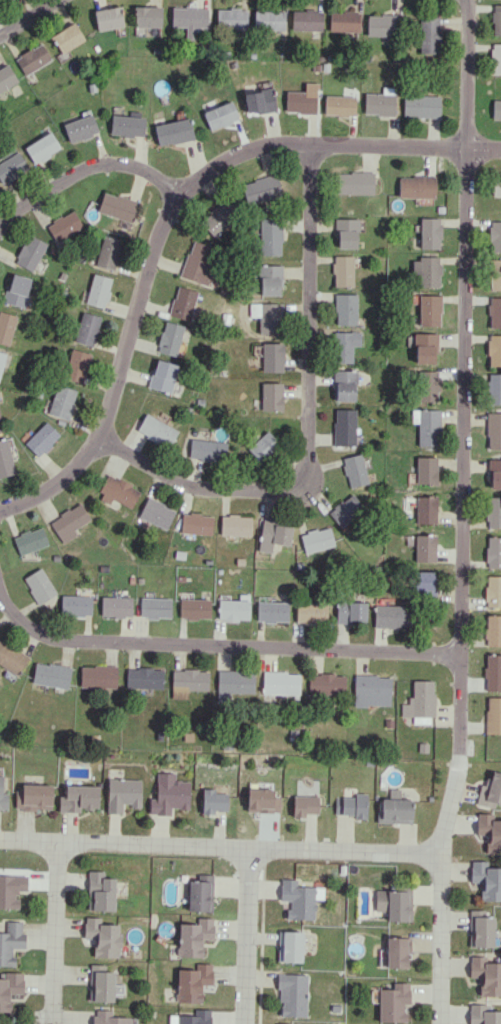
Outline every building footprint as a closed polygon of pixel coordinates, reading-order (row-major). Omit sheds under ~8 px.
[(491,5),(492,35),(500,35),(500,4),(491,5)] [(134,26),(161,27),(161,7),(135,6),(134,26)] [(94,9),(96,30),(123,27),(121,7),(94,9)] [(171,27),(187,27),(186,38),(195,38),(196,27),(208,27),(209,8),(172,7),(171,27)] [(247,9),(217,8),(217,28),(247,29),(247,9)] [(291,10),(291,30),(322,31),(322,10),(291,10)] [(254,29),(284,30),(285,11),(254,11),(254,29)] [(360,12),(329,11),(329,31),(360,32),(360,12)] [(367,36),(397,36),(397,14),(367,14),(367,36)] [(419,53),(439,53),(440,17),(420,16),(419,53)] [(51,35),(60,53),(84,40),(74,22),(51,35)] [(15,58),(25,75),(51,59),(41,42),(15,58)] [(490,43),(491,75),(500,75),(500,43),(490,43)] [(7,64),(0,68),(0,92),(18,81),(7,64)] [(316,113),(316,83),(305,83),(304,91),(285,91),(285,113),(316,113)] [(382,94),(364,93),(363,115),(394,115),(396,87),(382,87),(382,94)] [(246,114),(276,110),(273,88),(243,92),(246,114)] [(355,96),(325,95),(324,115),(355,116),(355,96)] [(439,118),(440,96),(403,95),(402,117),(439,118)] [(209,130),(239,119),(232,100),(203,112),(209,130)] [(493,100),(492,120),(500,120),(500,100),(493,100)] [(96,133),(89,114),(62,124),(69,143),(96,133)] [(145,118),(111,115),(109,135),(143,137),(145,118)] [(158,147),(194,139),(189,118),(154,125),(158,147)] [(24,147),(34,165),(60,148),(50,131),(24,147)] [(28,167),(17,151),(0,162),(0,181),(2,184),(28,167)] [(373,172),(338,172),(337,194),(373,194),(373,172)] [(281,197),(276,174),(241,182),(246,204),(281,197)] [(398,176),(398,198),(434,198),(435,176),(398,176)] [(492,176),(492,197),(500,197),(500,176),(492,176)] [(139,202),(103,191),(97,211),(132,223),(139,202)] [(213,237),(239,214),(225,199),(199,222),(213,237)] [(47,224),(56,242),(83,228),(73,210),(47,224)] [(419,248),(439,249),(440,218),(420,218),(419,248)] [(281,255),(281,219),(259,219),(259,255),(281,255)] [(336,248),(357,248),(357,219),(335,219),(336,248)] [(489,221),(489,252),(500,252),(500,221),(489,221)] [(46,242),(27,234),(15,263),(34,271),(46,242)] [(116,270),(121,239),(101,236),(96,267),(116,270)] [(180,277),(209,286),(214,272),(204,269),(211,246),(191,240),(180,277)] [(332,286),(353,286),(352,255),(332,256),(332,286)] [(439,287),(439,258),(412,257),(412,273),(419,274),(419,287),(439,287)] [(500,290),(500,259),(490,259),(489,290),(500,290)] [(259,295),(280,295),(280,265),(259,265),(259,295)] [(32,279),(11,273),(2,302),(23,308),(32,279)] [(84,302),(103,308),(112,279),(93,273),(84,302)] [(198,292),(176,286),(168,315),(190,321),(198,292)] [(334,325),(356,324),(355,293),(334,293),(334,325)] [(439,295),(418,295),(418,326),(440,326),(439,295)] [(500,327),(500,297),(488,297),(488,327),(500,327)] [(280,303),(251,303),(251,317),(258,316),(258,334),(280,334),(280,303)] [(9,345),(17,316),(0,312),(0,343),(9,345)] [(95,346),(100,316),(80,312),(75,342),(95,346)] [(174,356),(184,327),(165,320),(156,349),(174,356)] [(351,363),(352,345),(359,346),(360,332),(333,332),(333,362),(351,363)] [(414,363),(435,363),(435,333),(414,333),(414,363)] [(487,335),(488,366),(500,366),(500,335),(487,335)] [(261,343),(261,372),(282,372),(283,343),(261,343)] [(83,383),(90,353),(70,349),(64,378),(83,383)] [(177,365),(154,359),(147,387),(169,393),(177,365)] [(333,400),(355,400),(355,370),(334,370),(333,400)] [(435,370),(417,371),(418,401),(436,401),(435,370)] [(487,373),(487,404),(500,404),(500,374),(487,373)] [(281,382),(260,383),(261,411),(281,410),(281,382)] [(77,391),(56,384),(47,413),(68,420),(77,391)] [(333,445),(355,445),(354,408),(333,409),(333,445)] [(417,423),(417,446),(439,446),(440,410),(411,409),(411,423),(417,423)] [(486,413),(487,449),(500,449),(500,413),(486,413)] [(178,430),(144,414),(135,432),(169,448),(178,430)] [(24,443),(38,457),(59,435),(45,421),(24,443)] [(247,449),(260,463),(280,444),(267,430),(247,449)] [(15,473),(6,438),(0,440),(0,477),(15,473)] [(188,458),(224,462),(226,443),(190,438),(188,458)] [(348,488),(368,483),(360,453),(341,458),(348,488)] [(436,457),(416,456),(415,484),(436,484),(436,457)] [(489,459),(489,488),(500,488),(500,459),(489,459)] [(140,490),(108,474),(96,498),(110,504),(112,499),(131,508),(140,490)] [(364,509),(351,493),(327,512),(340,528),(364,509)] [(436,523),(435,496),(415,497),(415,523),(436,523)] [(175,509),(147,497),(138,517),(166,529),(175,509)] [(486,497),(486,527),(500,528),(500,497),(486,497)] [(49,522),(61,541),(92,521),(80,502),(49,522)] [(212,534),(212,514),(181,513),(181,533),(212,534)] [(251,516),(221,514),(220,534),(250,536),(251,516)] [(289,545),(291,524),(261,521),(258,551),(271,553),(272,544),(289,545)] [(13,537),(20,555),(48,544),(42,526),(13,537)] [(334,545),(329,526),(299,534),(304,553),(334,545)] [(435,561),(434,535),(414,535),(415,562),(435,561)] [(500,568),(500,537),(486,537),(485,567),(500,568)] [(23,578),(38,605),(57,594),(42,567),(23,578)] [(434,571),(414,572),(414,596),(434,596),(434,571)] [(485,576),(484,606),(500,607),(500,576),(485,576)] [(219,599),(218,620),(249,620),(249,594),(239,594),(239,600),(219,599)] [(92,596),(61,595),(61,616),(91,617),(92,596)] [(131,617),(132,597),(102,596),(101,616),(131,617)] [(171,598),(140,597),(140,617),(170,618),(171,598)] [(210,599),(180,598),(179,618),(210,619),(210,599)] [(287,622),(288,602),(256,602),(256,622),(287,622)] [(335,622),(365,623),(366,602),(336,602),(335,622)] [(327,604),(295,603),(295,623),(326,623),(327,604)] [(373,627),(411,627),(412,606),(374,605),(373,627)] [(485,615),(484,646),(500,646),(500,615),(485,615)] [(0,640),(0,665),(17,675),(28,656),(0,640)] [(485,654),(484,691),(500,691),(500,654),(485,654)] [(31,682),(67,689),(71,668),(35,661),(31,682)] [(80,687),(116,688),(117,666),(80,665),(80,687)] [(162,688),(163,668),(126,668),(126,688),(162,688)] [(209,670),(172,669),(172,690),(208,691),(209,670)] [(253,693),(254,671),(217,670),(217,701),(233,701),(233,693),(253,693)] [(299,673),(262,672),(262,694),(299,695),(299,673)] [(345,674),(308,674),(308,694),(344,695),(345,674)] [(390,676),(354,675),(353,705),(390,706),(390,676)] [(412,723),(432,724),(433,680),(411,680),(410,703),(400,703),(400,716),(412,716),(412,723)] [(500,733),(500,697),(485,697),(485,734),(500,733)] [(490,770),(486,785),(480,784),(476,800),(500,806),(500,773),(490,770)] [(189,809),(190,780),(176,780),(176,773),(157,772),(156,798),(150,798),(149,814),(171,815),(171,808),(189,809)] [(141,779),(108,778),(107,813),(122,813),(122,805),(140,806),(141,779)] [(17,809),(52,810),(52,784),(17,784),(17,809)] [(80,812),(80,808),(98,809),(99,786),(65,785),(65,796),(59,796),(59,812),(80,812)] [(280,812),(280,796),(273,796),(274,789),(247,788),(246,811),(280,812)] [(202,812),(227,813),(228,793),(215,792),(215,789),(203,789),(202,812)] [(355,797),(335,796),(335,814),(354,815),(354,818),(366,819),(367,794),(355,793),(355,797)] [(318,814),(319,796),(293,795),(292,816),(305,817),(305,813),(318,814)] [(411,824),(412,799),(378,799),(377,823),(411,824)] [(500,853),(500,820),(492,820),(492,813),(476,813),(475,834),(486,834),(486,853),(500,853)] [(486,868),(486,861),(470,861),(470,882),(480,882),(480,901),(500,900),(500,868),(486,868)] [(87,910),(114,910),(114,878),(104,878),(104,871),(88,871),(87,910)] [(28,875),(0,875),(0,908),(18,908),(19,898),(17,898),(17,891),(27,891),(28,875)] [(288,919),(314,919),(315,899),(323,899),(324,887),(297,886),(297,879),(280,879),(280,900),(288,900),(288,919)] [(411,921),(411,890),(375,890),(375,911),(387,911),(387,921),(411,921)] [(469,910),(468,947),(493,947),(494,917),(483,916),(483,910),(469,910)] [(94,957),(120,957),(121,924),(99,924),(99,918),(84,917),(84,938),(94,939),(94,957)] [(213,939),(213,917),(199,918),(199,923),(179,924),(179,957),(203,956),(202,940),(213,939)] [(13,966),(14,948),(25,948),(25,932),(21,932),(22,921),(5,921),(5,932),(0,932),(0,966),(13,966)] [(302,962),(303,932),(278,931),(278,961),(302,962)] [(386,968),(409,968),(409,937),(387,936),(386,968)] [(500,996),(500,962),(485,962),(485,954),(468,955),(469,978),(479,977),(479,996),(500,996)] [(212,963),(198,963),(198,969),(178,969),(177,1002),(201,1002),(202,984),(212,985),(212,963)] [(105,965),(90,964),(89,1001),(113,1002),(114,971),(105,971),(105,965)] [(23,972),(7,972),(6,978),(0,978),(0,1011),(10,1011),(11,994),(23,994),(23,972)] [(279,1016),(306,1016),(307,973),(279,973),(279,1016)] [(379,1022),(405,1021),(405,1003),(409,1003),(409,982),(393,982),(393,988),(378,989),(379,1022)] [(485,1010),(485,1004),(468,1004),(468,1023),(500,1023),(500,1011),(485,1010)] [(130,1017),(112,1017),(112,1009),(93,1009),(93,1023),(130,1023),(130,1017)] [(210,1009),(195,1009),(195,1015),(169,1015),(169,1023),(210,1023),(210,1009)]
